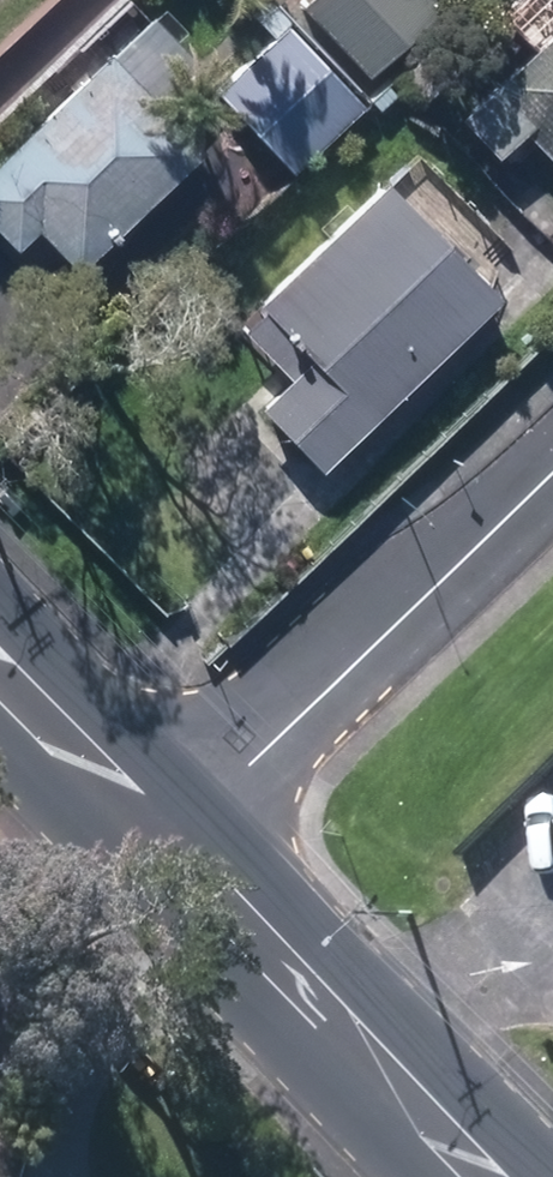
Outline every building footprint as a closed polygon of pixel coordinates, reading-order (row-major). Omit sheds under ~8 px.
[(371,81),(442,18),(427,0),(300,0),(371,81)] [(290,22),(218,88),(297,175),(369,109),(290,22)] [(459,105),(501,155),(529,131),(552,159),(552,27),(459,105)] [(11,245),(31,225),(75,271),(205,145),(109,45),(0,150),(0,234),(11,245)] [(381,175),(258,300),(313,354),(260,407),(323,469),(499,291),(381,175)]
